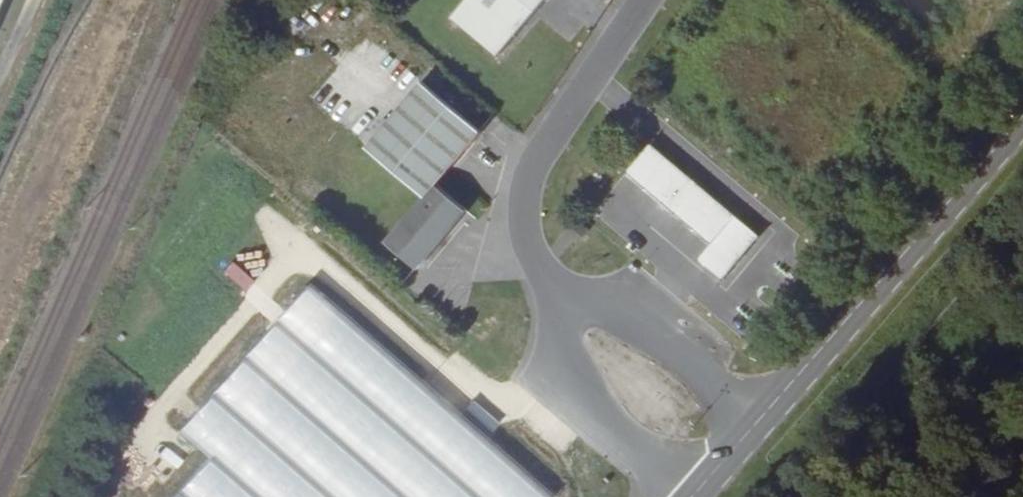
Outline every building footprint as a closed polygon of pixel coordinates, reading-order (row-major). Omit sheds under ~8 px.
[(451,17),(499,57),(548,0),(465,0),(451,17)] [(422,82),(366,146),(401,176),(425,197),(387,242),(418,268),(466,211),(435,185),(480,132),(422,82)] [(665,203),(685,180),(648,149),(628,172),(665,203)] [(685,180),(665,203),(677,213),(696,190),(685,180)] [(696,190),(677,213),(715,246),(735,222),(696,190)] [(570,226),(585,237),(589,231),(580,224),(582,222),(576,218),(570,226)]
